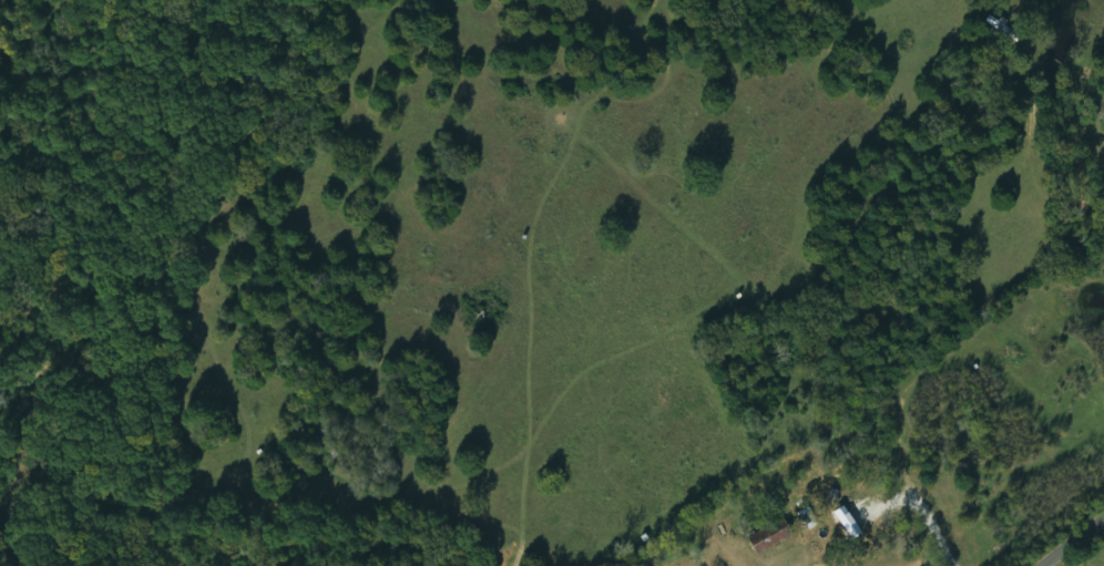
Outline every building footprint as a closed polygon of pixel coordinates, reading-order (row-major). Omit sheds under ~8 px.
[(794,539),(786,519),(777,523),(781,531),(751,545),(756,556),(794,539)]
